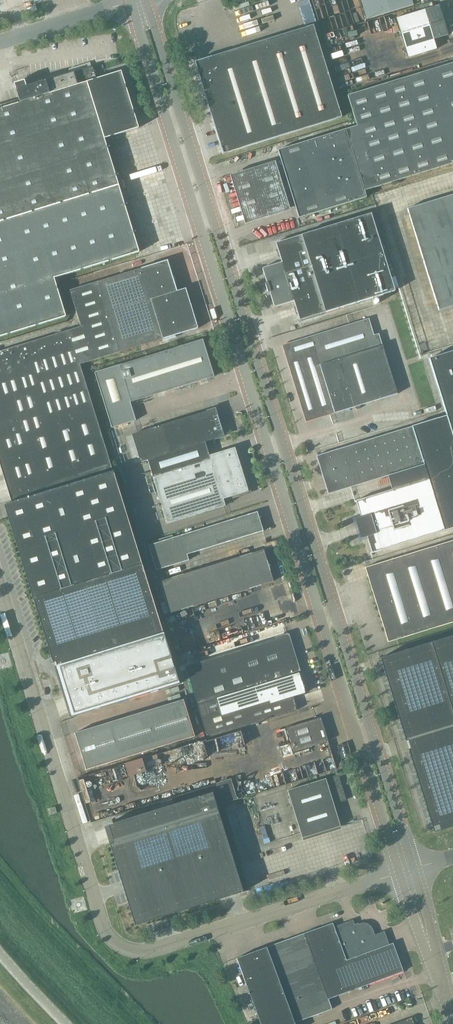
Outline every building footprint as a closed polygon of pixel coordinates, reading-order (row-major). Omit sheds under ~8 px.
[(367,19),(413,5),(412,0),(361,0),(367,19)] [(440,7),(396,20),(408,59),(437,50),(434,40),(449,36),(440,7)] [(209,58),(195,62),(196,68),(200,80),(207,101),(216,132),(223,154),(282,136),(342,117),(328,75),(315,31),(291,38),(256,50),(220,61),(210,64),(209,58)] [(278,150),(286,176),(299,218),(367,197),(365,191),(370,189),(414,176),(452,164),(452,64),(348,95),(357,126),(352,128),(278,150)] [(94,72),(93,67),(59,77),(26,87),(25,81),(14,84),(16,91),(20,103),(0,109),(0,337),(66,317),(54,278),(139,252),(118,185),(119,185),(104,139),(138,128),(121,72),(96,79),(94,72)] [(236,174),(249,222),(294,210),(290,194),(265,200),(256,167),(250,169),(250,170),(236,174)] [(407,209),(439,311),(452,306),(452,195),(407,209)] [(267,283),(265,284),(268,293),(270,292),(274,307),(293,301),(299,321),(395,291),(371,214),(275,243),(281,262),(262,268),(267,283)] [(167,260),(69,290),(79,322),(77,323),(79,327),(18,346),(0,351),(0,394),(6,414),(13,436),(0,440),(0,465),(12,503),(4,505),(33,599),(53,663),(55,662),(56,666),(54,667),(70,717),(72,717),(178,684),(142,565),(116,481),(117,480),(116,477),(115,478),(113,472),(80,365),(198,328),(186,288),(183,289),(177,291),(175,285),(167,260)] [(374,335),(369,318),(282,345),(306,422),(397,394),(379,333),(374,335)] [(214,376),(203,339),(120,365),(95,372),(112,428),(136,420),(130,402),(214,376)] [(412,426),(316,456),(328,494),(424,465),(428,479),(355,501),(355,502),(356,502),(361,517),(355,519),(361,539),(367,537),(371,552),(370,553),(370,554),(452,528),(452,351),(429,358),(446,416),(412,426)] [(178,390),(179,395),(192,391),(190,386),(178,390)] [(215,409),(161,426),(138,433),(146,460),(148,460),(169,453),(205,442),(224,436),(215,409)] [(205,442),(169,453),(148,460),(153,478),(167,524),(225,506),(223,500),(249,492),(235,448),(209,456),(205,442)] [(263,531),(257,512),(148,546),(156,571),(189,560),(187,555),(263,531)] [(379,612),(388,642),(452,622),(452,541),(366,568),(379,612)] [(160,582),(169,614),(274,582),(264,550),(160,582)] [(294,696),(306,693),(302,681),(287,635),(190,665),(187,670),(207,733),(212,736),(298,710),(294,696)] [(410,749),(408,750),(433,833),(452,827),(452,636),(380,658),(405,742),(407,741),(410,749)] [(183,700),(111,722),(75,733),(86,770),(195,736),(183,700)] [(328,742),(322,722),(321,718),(286,728),(294,752),(328,742)] [(338,775),(288,791),(302,838),(341,827),(334,804),(346,800),(338,775)] [(240,779),(247,794),(253,792),(247,777),(240,779)] [(215,788),(220,803),(232,799),(227,784),(215,788)] [(108,825),(108,826),(109,826),(115,843),(109,844),(135,926),(244,892),(212,793),(108,825)] [(57,813),(55,807),(47,809),(49,815),(57,813)] [(237,959),(261,1023),(295,1023),(332,1009),(328,999),(403,972),(393,943),(389,945),(384,931),(374,935),(373,930),(371,926),(368,924),(364,923),(360,924),(359,924),(359,926),(356,927),(353,920),(334,927),(333,923),(237,959)]
